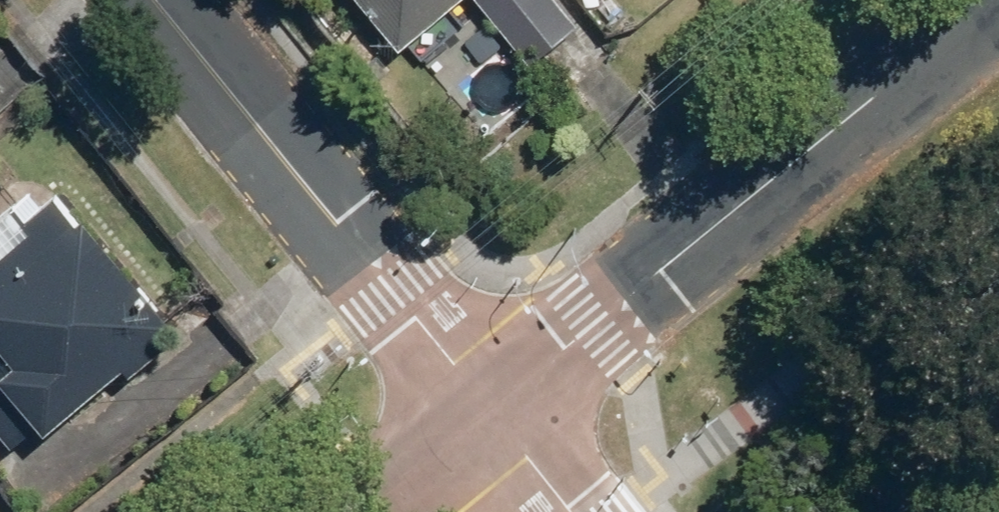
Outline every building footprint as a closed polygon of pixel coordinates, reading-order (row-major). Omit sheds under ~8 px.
[(402,49),(462,0),(361,0),(402,49)] [(17,363),(9,370),(0,359),(0,435),(12,449),(39,426),(46,434),(125,368),(133,377),(171,344),(164,336),(176,325),(84,216),(77,222),(55,195),(28,218),(16,203),(0,216),(0,343),(17,363)]
